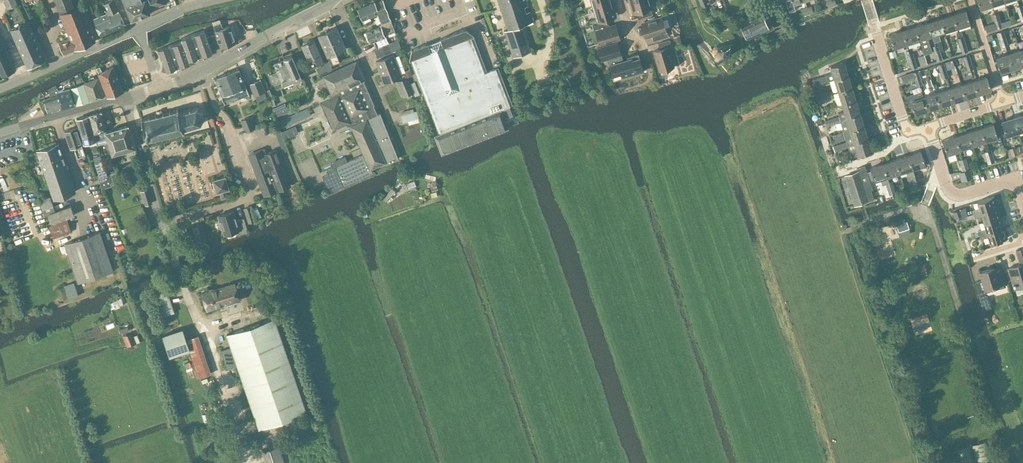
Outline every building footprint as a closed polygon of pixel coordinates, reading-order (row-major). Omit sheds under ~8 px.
[(8,9),(17,5),(15,0),(4,0),(8,9)] [(60,13),(74,7),(71,0),(55,0),(60,13)] [(94,20),(101,36),(125,25),(118,10),(119,10),(114,0),(112,0),(104,4),(108,14),(94,20)] [(149,9),(146,0),(145,0),(126,7),(131,20),(150,13),(149,9)] [(164,4),(163,0),(146,0),(149,9),(164,4)] [(382,23),(391,19),(383,0),(376,3),(375,2),(358,9),(363,20),(377,13),(382,23)] [(509,29),(505,30),(514,57),(531,51),(522,25),(533,21),(530,13),(527,14),(525,9),(528,7),(526,0),(499,0),(509,29)] [(594,5),(597,16),(599,22),(610,18),(616,16),(614,11),(611,0),(610,0),(594,5)] [(631,2),(634,13),(640,11),(642,17),(653,14),(652,8),(649,0),(638,0),(631,2)] [(74,7),(60,13),(71,38),(59,43),(63,54),(96,41),(81,5),(74,7)] [(810,14),(808,7),(801,9),(803,16),(810,14)] [(954,14),(958,26),(971,22),(966,9),(954,14)] [(958,26),(954,14),(941,18),(945,31),(958,26)] [(657,39),(669,35),(667,29),(666,30),(662,17),(642,23),(646,36),(656,33),(657,39)] [(716,17),(709,26),(718,33),(725,23),(716,17)] [(756,21),(742,28),(744,33),(741,35),(744,42),(754,36),(753,34),(761,31),(762,33),(769,29),(763,17),(756,21)] [(941,18),(928,22),(932,34),(934,41),(940,39),(938,33),(945,31),(941,18)] [(385,35),(396,31),(391,20),(380,24),(381,26),(366,32),(371,42),(385,36),(385,35)] [(28,67),(46,59),(29,21),(11,29),(28,67)] [(600,44),(620,38),(616,25),(607,28),(605,22),(594,25),(595,31),(596,31),(600,44)] [(927,36),(932,34),(928,22),(915,26),(919,38),(924,54),(932,51),(927,36)] [(220,23),(214,25),(216,34),(219,41),(221,47),(222,47),(235,42),(233,35),(235,34),(233,27),(230,27),(230,26),(222,28),(220,23)] [(907,42),(919,38),(915,26),(903,30),(907,42)] [(336,52),(346,47),(337,27),(318,35),(331,65),(340,61),(336,52)] [(504,118),(513,115),(509,106),(512,105),(498,67),(486,71),(473,36),(474,35),(473,34),(466,29),(440,38),(441,40),(428,45),(427,43),(411,49),(409,58),(410,60),(411,59),(439,133),(434,135),(441,153),(508,128),(504,118)] [(204,30),(181,38),(182,40),(189,60),(212,52),(209,44),(207,37),(204,30)] [(907,42),(903,30),(890,34),(894,46),(907,42)] [(219,41),(216,34),(207,37),(209,44),(219,41)] [(673,37),(675,44),(681,42),(680,35),(673,37)] [(2,75),(15,70),(0,36),(0,70),(2,75)] [(303,43),(302,44),(309,59),(315,56),(318,63),(324,60),(314,38),(309,41),(307,41),(304,42),(303,43)] [(388,44),(383,46),(386,54),(391,52),(402,47),(399,39),(388,44)] [(668,46),(672,45),(670,39),(659,43),(660,48),(655,50),(661,70),(674,66),(668,46)] [(182,40),(159,49),(166,71),(190,63),(189,60),(182,40)] [(618,41),(598,47),(602,60),(608,58),(613,75),(621,72),(622,77),(644,70),(639,53),(632,55),(633,57),(623,60),(622,54),(618,41)] [(933,46),(935,53),(940,52),(944,51),(942,43),(936,45),(933,46)] [(726,57),(727,55),(726,50),(725,48),(724,47),(722,46),(720,45),(717,45),(714,46),(713,47),(711,50),(710,53),(711,56),(713,59),(715,61),(718,62),(721,61),(724,60),(726,57)] [(1020,49),(1008,53),(1012,67),(1022,64),(1022,60),(1020,49)] [(1012,67),(1008,53),(995,57),(1000,71),(1012,67)] [(284,86),(302,78),(292,54),(284,57),(285,59),(274,63),(277,71),(272,73),(276,84),(282,81),(284,86)] [(394,54),(376,61),(384,82),(402,76),(394,54)] [(918,57),(920,66),(927,63),(924,55),(918,57)] [(317,68),(319,73),(327,70),(328,71),(333,69),(329,61),(324,63),(324,64),(317,68)] [(333,97),(322,102),(329,116),(331,121),(334,129),(350,122),(364,153),(347,161),(345,156),(331,163),(333,167),(327,169),(329,174),(322,176),(326,185),(328,189),(329,191),(340,186),(345,185),(372,172),(371,168),(385,162),(386,164),(399,158),(380,112),(377,113),(373,104),(374,104),(356,61),(349,64),(341,67),(324,75),(333,97)] [(833,73),(816,78),(818,84),(835,79),(848,74),(844,61),(831,65),(833,73)] [(100,66),(97,68),(106,89),(108,94),(108,95),(124,90),(114,65),(111,67),(102,71),(100,66)] [(239,68),(225,73),(234,96),(235,99),(249,93),(239,68)] [(234,96),(225,73),(214,77),(223,100),(234,96)] [(852,87),(848,74),(835,79),(839,91),(852,87)] [(82,76),(70,81),(72,87),(77,103),(90,99),(84,82),(82,76)] [(99,76),(84,82),(90,99),(106,95),(108,94),(106,89),(104,89),(99,76)] [(974,80),(978,93),(991,89),(987,76),(974,80)] [(403,96),(414,92),(408,77),(397,81),(403,96)] [(261,79),(249,84),(254,95),(265,91),(261,79)] [(809,80),(803,82),(804,84),(805,88),(810,87),(811,87),(809,80)] [(966,97),(978,93),(974,80),(962,84),(966,97)] [(72,87),(70,81),(64,84),(65,89),(59,91),(64,107),(75,103),(70,87),(72,87)] [(953,101),(966,97),(962,84),(949,88),(953,101)] [(64,107),(59,91),(58,87),(49,92),(51,97),(45,99),(49,111),(64,107)] [(856,99),(852,87),(839,91),(843,104),(856,99)] [(936,92),(940,105),(953,101),(949,88),(936,92)] [(915,113),(928,109),(922,91),(906,96),(909,106),(912,105),(915,113)] [(940,105),(936,92),(924,96),(922,91),(928,109),(940,105)] [(845,111),(838,113),(839,116),(840,118),(847,116),(859,112),(856,99),(843,104),(845,111)] [(285,104),(273,109),(277,117),(288,112),(285,104)] [(176,107),(177,109),(171,110),(171,109),(169,109),(169,110),(164,112),(164,111),(162,111),(162,112),(161,110),(157,112),(157,114),(156,112),(155,113),(155,114),(150,116),(150,114),(148,115),(148,116),(142,118),(142,116),(141,117),(142,124),(141,124),(141,125),(143,125),(145,134),(144,134),(144,136),(146,135),(148,142),(149,141),(149,140),(155,138),(155,140),(157,140),(156,138),(161,137),(162,138),(164,138),(163,136),(168,135),(169,136),(170,136),(170,134),(175,133),(176,135),(178,134),(177,133),(183,131),(183,133),(185,132),(184,128),(188,126),(188,128),(190,127),(190,126),(194,125),(194,126),(196,125),(196,124),(201,123),(202,124),(203,123),(202,122),(204,117),(205,117),(205,116),(204,115),(203,111),(204,111),(204,109),(202,109),(198,107),(199,106),(197,105),(196,107),(191,108),(191,106),(189,107),(190,108),(185,110),(185,108),(183,108),(184,110),(179,111),(178,107),(176,107)] [(308,108),(278,120),(280,127),(310,115),(308,108)] [(102,139),(107,137),(105,132),(107,131),(102,111),(90,115),(97,140),(98,145),(103,143),(102,139)] [(402,115),(403,121),(418,117),(416,111),(402,115)] [(859,112),(847,116),(850,129),(863,125),(859,112)] [(1022,129),(1022,114),(1014,117),(1018,131),(1022,129)] [(90,115),(77,118),(84,144),(89,142),(97,140),(90,115)] [(245,131),(255,128),(251,117),(241,120),(245,131)] [(1018,131),(1014,117),(1002,121),(1006,135),(1018,131)] [(994,123),(981,127),(985,140),(997,136),(994,123)] [(105,132),(107,137),(112,154),(136,147),(128,125),(107,131),(105,132)] [(295,125),(281,131),(284,138),(299,132),(295,125)] [(863,125),(850,129),(853,136),(846,138),(847,141),(848,144),(867,138),(863,125)] [(968,131),(972,144),(985,140),(981,127),(968,131)] [(77,128),(65,131),(70,148),(74,147),(77,157),(85,154),(81,145),(82,145),(77,128)] [(959,148),(972,144),(968,131),(955,135),(959,148)] [(954,150),(959,148),(955,135),(942,139),(947,155),(955,152),(954,150)] [(871,150),(867,138),(848,144),(849,146),(849,149),(851,150),(856,148),(858,154),(862,153),(871,150)] [(59,143),(37,150),(38,153),(47,178),(54,199),(76,191),(59,145),(59,143)] [(249,154),(253,165),(264,195),(290,185),(277,149),(266,153),(264,148),(249,154)] [(921,151),(908,155),(912,168),(925,163),(921,151)] [(895,159),(899,172),(906,169),(908,176),(911,175),(914,174),(912,168),(908,155),(895,159)] [(102,159),(95,161),(100,177),(108,175),(104,164),(102,159)] [(887,176),(899,172),(895,159),(883,163),(887,176)] [(883,163),(870,167),(872,171),(874,180),(880,178),(882,184),(885,183),(889,182),(887,176),(883,163)] [(967,163),(961,165),(963,170),(962,171),(964,178),(972,176),(970,168),(969,168),(967,163)] [(867,172),(865,165),(857,167),(858,171),(845,175),(855,204),(874,198),(871,189),(872,189),(870,181),(867,172)] [(100,177),(99,178),(102,189),(112,186),(111,183),(113,182),(111,174),(108,175),(100,177)] [(229,188),(225,175),(213,179),(216,192),(219,191),(221,197),(228,195),(226,189),(229,188)] [(921,185),(919,178),(913,180),(915,186),(921,185)] [(887,189),(894,187),(892,181),(889,182),(885,183),(887,189)] [(145,205),(152,203),(148,189),(141,191),(145,205)] [(61,219),(74,215),(71,205),(55,211),(50,196),(39,200),(44,215),(48,213),(52,225),(50,226),(54,238),(71,232),(67,220),(62,221),(61,219)] [(973,214),(997,206),(994,196),(977,201),(979,207),(972,210),(973,214)] [(281,204),(278,197),(268,201),(270,208),(281,204)] [(248,222),(255,220),(251,206),(244,208),(248,222)] [(982,215),(984,222),(1001,216),(997,206),(973,214),(974,218),(982,215)] [(219,219),(218,220),(219,224),(220,227),(222,227),(224,235),(239,230),(240,233),(248,231),(248,230),(244,218),(237,220),(234,210),(218,215),(219,219)] [(959,210),(953,212),(954,218),(961,216),(959,210)] [(1001,216),(984,222),(986,228),(978,230),(980,234),(1004,227),(1001,216)] [(899,231),(908,228),(907,222),(897,225),(899,231)] [(196,241),(206,239),(203,224),(193,226),(196,241)] [(186,235),(192,233),(189,226),(184,228),(185,232),(186,235)] [(1007,237),(1004,227),(980,234),(981,238),(988,236),(990,243),(1007,237)] [(78,282),(113,270),(100,231),(65,243),(78,282)] [(1022,286),(1022,258),(1019,259),(1020,264),(1008,268),(1015,288),(1022,286)] [(253,259),(245,262),(248,269),(256,266),(253,259)] [(979,271),(982,280),(974,282),(982,310),(991,307),(985,288),(999,284),(1000,287),(1006,286),(1001,269),(995,270),(994,267),(979,271)] [(208,310),(240,300),(235,282),(202,293),(208,310)] [(78,296),(73,283),(65,286),(70,299),(78,296)] [(157,317),(174,312),(168,290),(150,295),(157,317)] [(274,316),(226,332),(258,426),(306,410),(274,316)] [(182,328),(162,335),(169,357),(190,350),(186,339),(182,328)] [(133,336),(132,332),(123,336),(127,346),(140,342),(137,335),(133,336)] [(211,374),(198,335),(186,339),(190,350),(199,378),(211,374)] [(972,444),(977,462),(992,462),(986,440),(972,444)] [(970,444),(957,448),(961,462),(976,462),(970,444)] [(280,446),(264,451),(268,462),(286,462),(280,446)]
